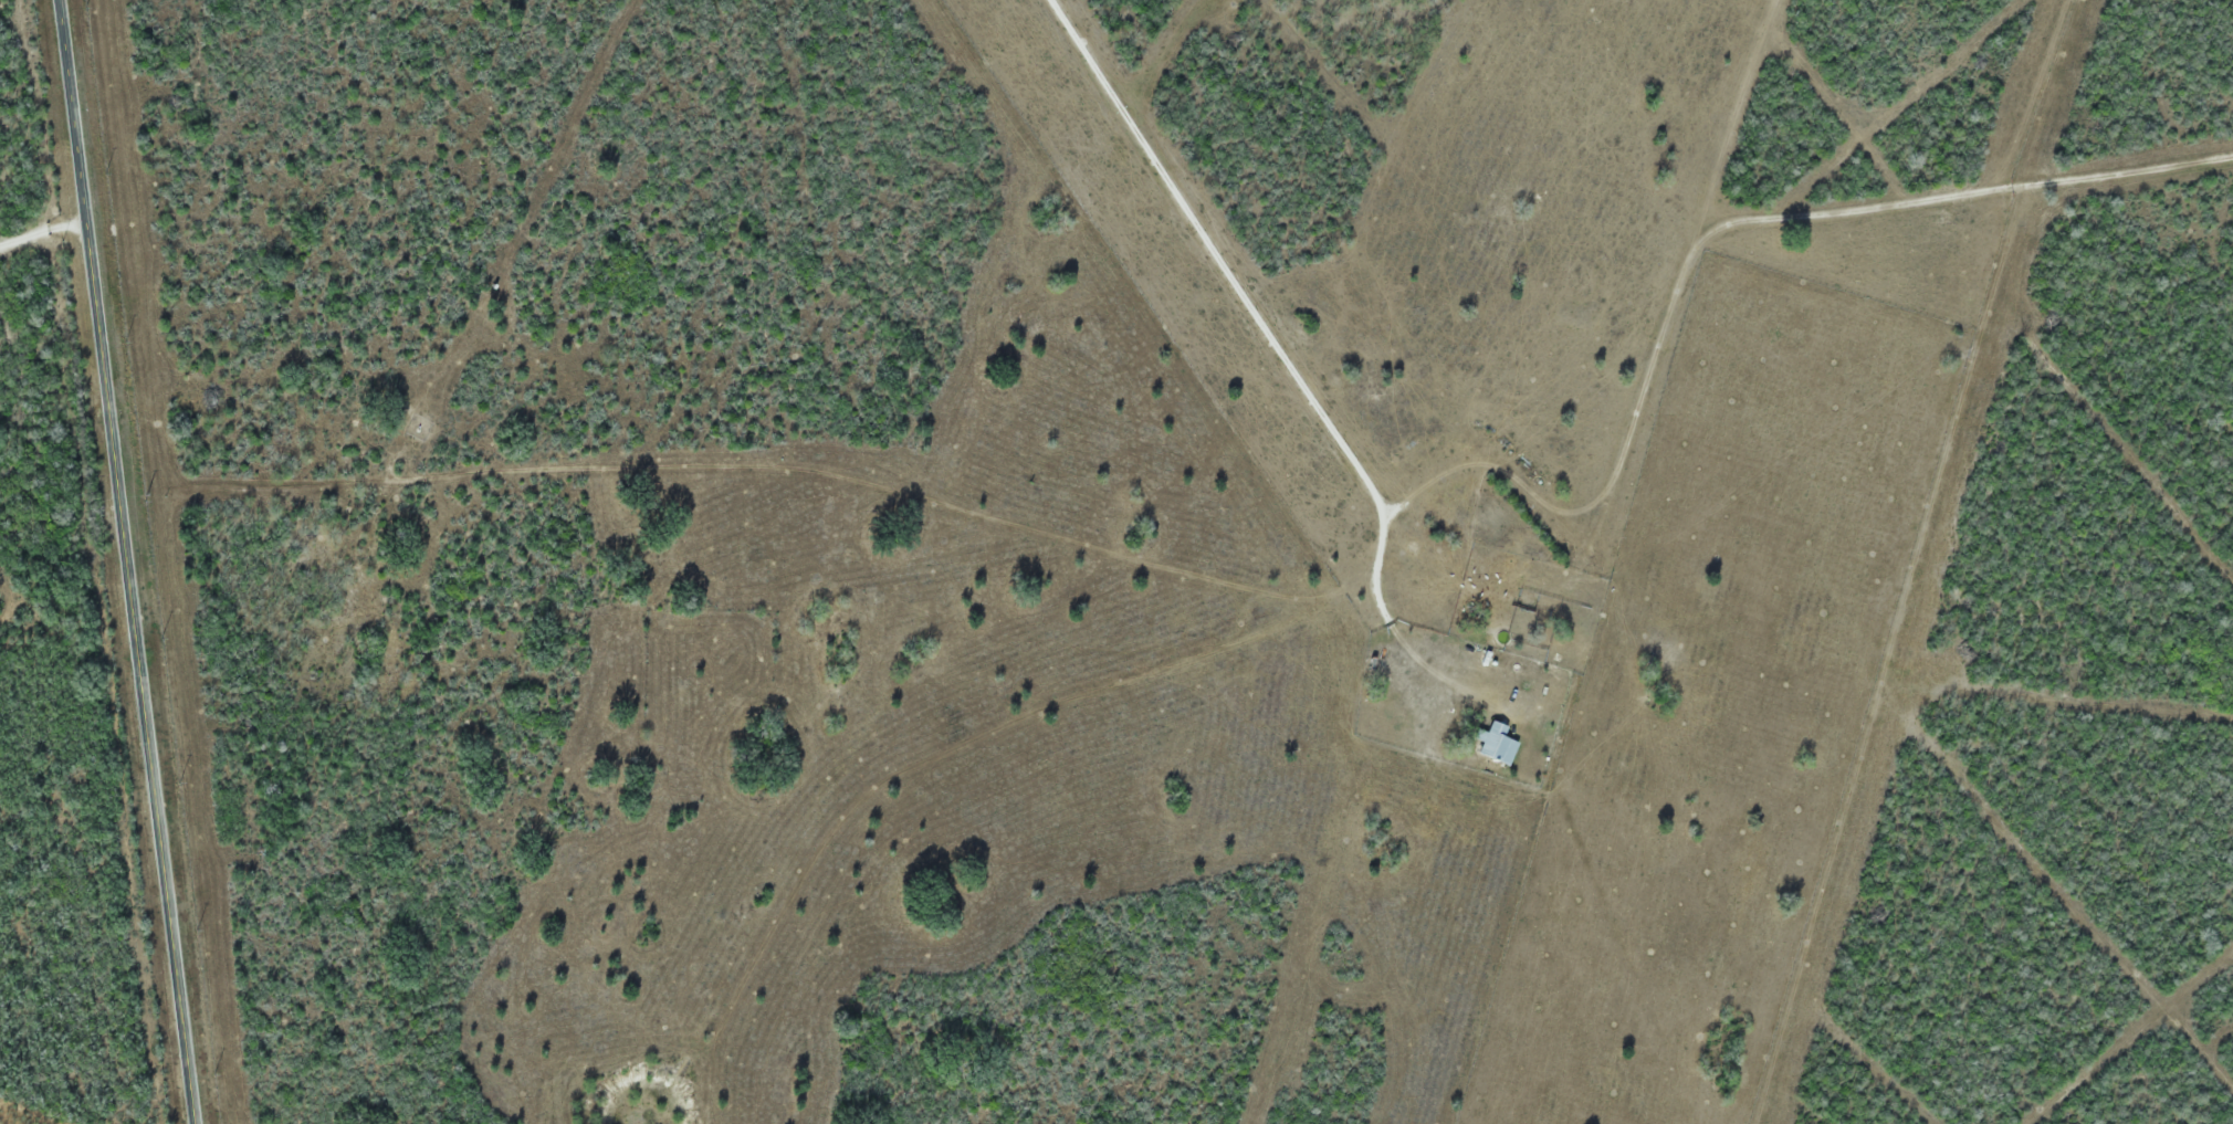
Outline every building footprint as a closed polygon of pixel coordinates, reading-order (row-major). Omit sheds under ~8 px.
[(1373,671),(1382,672),(1383,659),(1375,658),(1373,671)] [(1474,737),(1484,741),(1480,754),(1512,765),(1519,741),(1505,736),(1509,725),(1493,720),(1489,732),(1477,728),(1474,737)]
